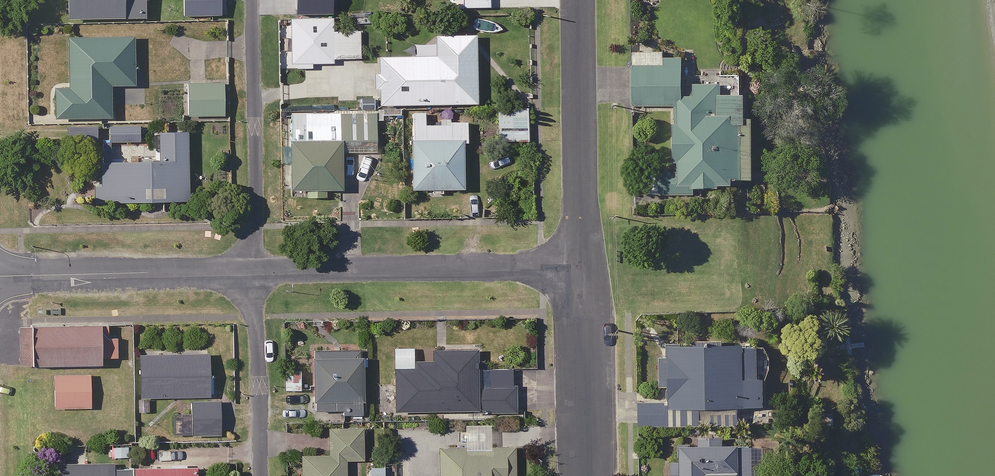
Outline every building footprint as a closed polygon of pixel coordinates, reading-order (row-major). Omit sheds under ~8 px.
[(145,0),(69,0),(69,18),(145,19),(145,0)] [(192,17),(219,17),(219,0),(192,0),(192,17)] [(333,38),(334,21),(293,20),(292,64),(349,66),(350,39),(333,38)] [(436,37),(412,57),(380,57),(380,106),(477,107),(478,37),(436,37)] [(135,88),(134,41),(71,41),(71,90),(57,90),(57,120),(110,120),(110,88),(135,88)] [(636,50),(636,55),(634,108),(678,109),(677,173),(657,173),(656,201),(696,201),(696,190),(741,190),(741,173),(754,174),(755,127),(745,127),(745,103),(745,101),(741,101),(741,77),(723,77),(723,72),(698,71),(698,56),(663,56),(663,50),(636,50)] [(227,118),(228,85),(186,85),(186,118),(227,118)] [(530,109),(499,108),(499,142),(529,143),(530,109)] [(412,190),(432,191),(432,196),(443,196),(444,191),(462,192),(464,147),(468,147),(468,125),(427,124),(427,113),(414,112),(412,190)] [(379,147),(380,115),(299,114),(293,114),(293,145),(292,192),(308,192),(308,200),(324,201),(324,192),(341,192),(342,146),(379,147)] [(139,126),(112,125),(112,143),(139,144),(139,126)] [(190,203),(189,136),(160,136),(161,166),(99,167),(100,204),(190,203)] [(101,339),(101,329),(21,331),(21,368),(100,367),(100,360),(118,360),(118,339),(101,339)] [(672,349),(671,362),(659,362),(658,389),(670,390),(670,408),(740,410),(739,422),(775,423),(776,397),(766,397),(767,352),(672,349)] [(397,412),(517,416),(518,388),(512,388),(512,371),(477,369),(478,355),(435,354),(435,363),(416,362),(416,371),(398,371),(397,412)] [(364,356),(314,355),(314,411),(344,411),(344,416),(363,416),(364,356)] [(189,400),(211,401),(212,359),(140,356),(139,398),(189,400)] [(92,409),(91,373),(56,374),(57,410),(92,409)] [(211,401),(189,400),(189,416),(175,415),(174,439),(230,440),(231,401),(211,401)] [(363,446),(363,430),(330,430),(330,457),(304,457),(304,475),(363,475),(363,463),(367,463),(367,446),(363,446)] [(517,450),(487,449),(487,432),(469,431),(469,449),(442,449),(441,475),(516,475),(517,450)] [(754,447),(680,447),(680,466),(673,466),(673,475),(754,475),(754,447)] [(132,469),(90,468),(90,455),(68,455),(68,468),(59,468),(59,475),(132,475),(132,469)]
